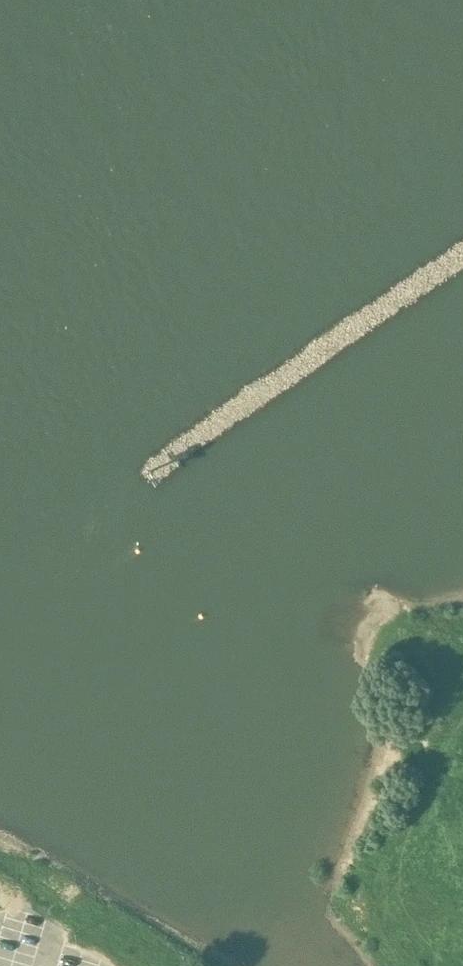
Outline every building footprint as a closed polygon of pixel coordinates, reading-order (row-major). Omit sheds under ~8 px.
[(24,964),(1,952),(0,954),(0,965),(23,965),(24,964)]
